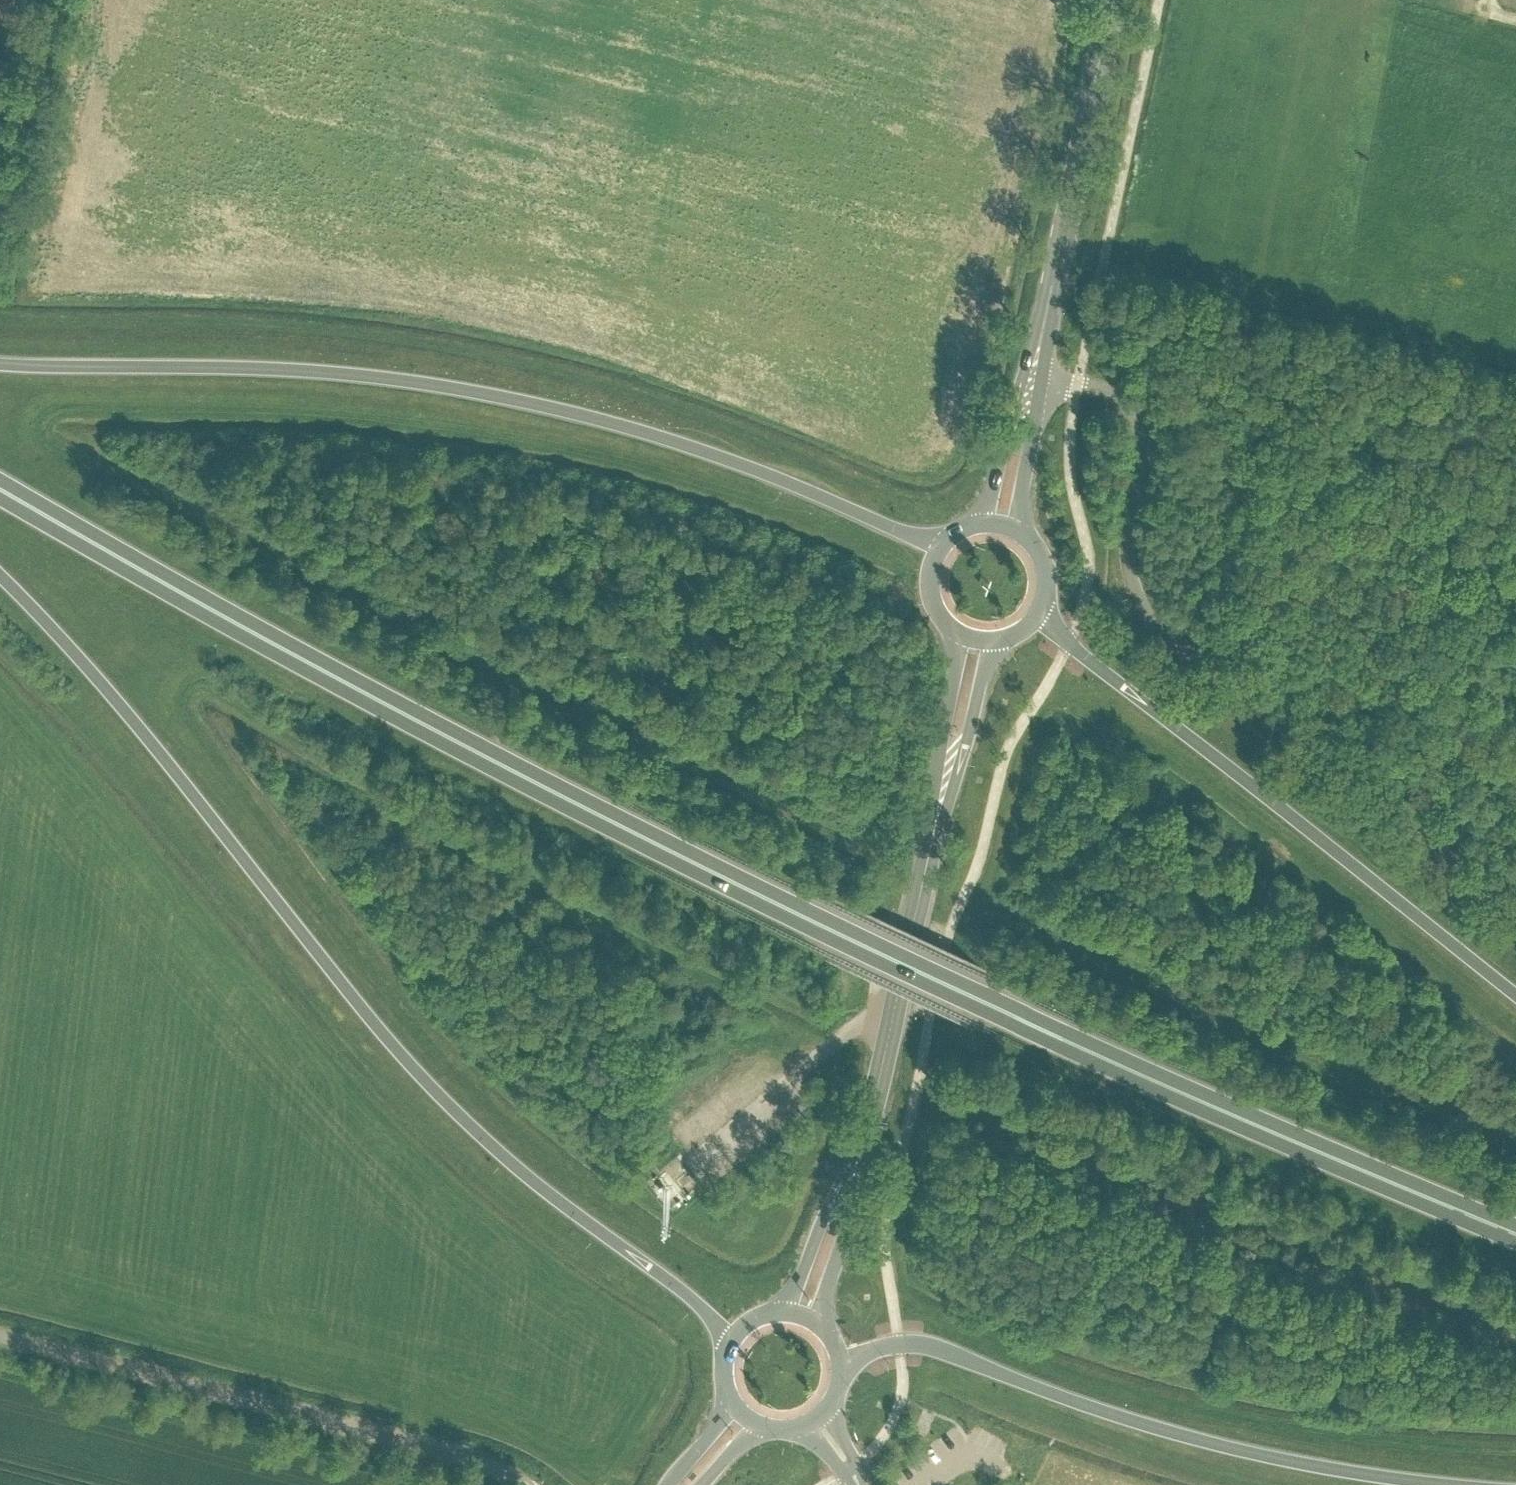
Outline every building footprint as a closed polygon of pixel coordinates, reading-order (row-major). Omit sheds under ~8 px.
[(660,451),(661,442),(637,437),(635,446),(660,451)]
